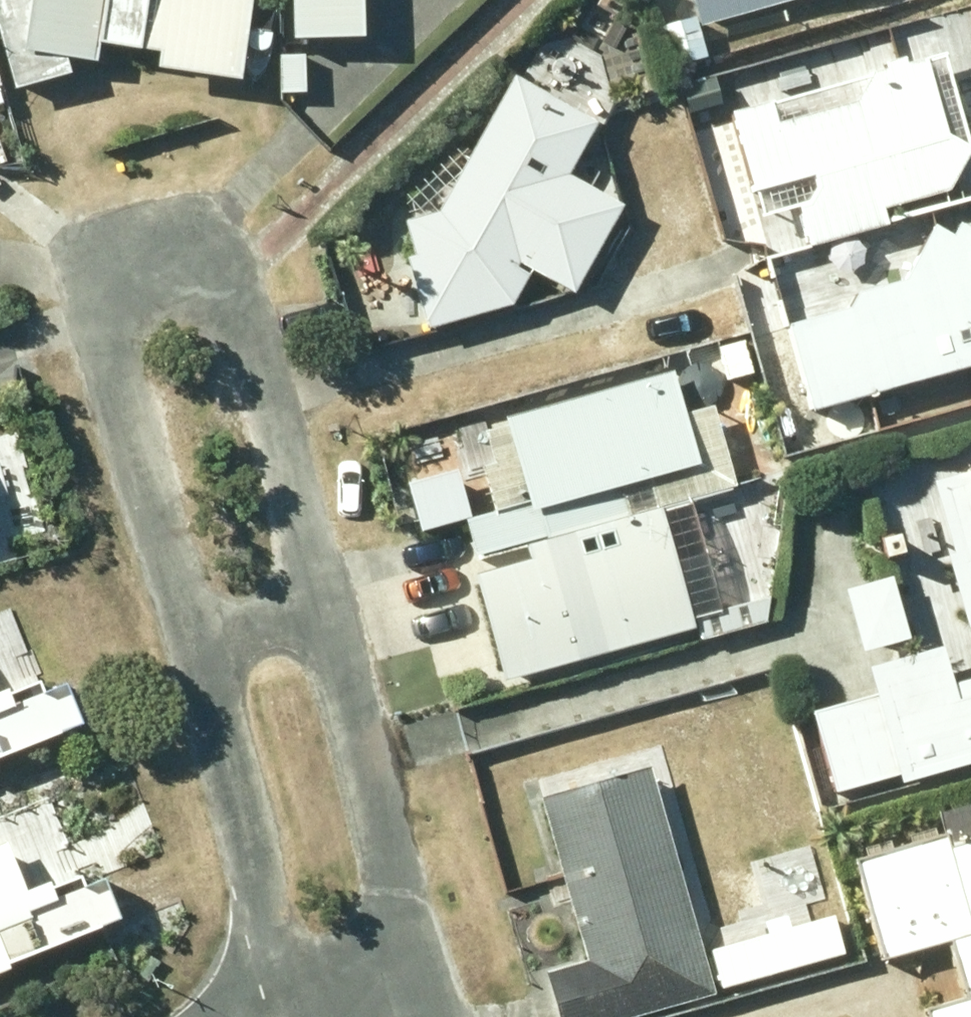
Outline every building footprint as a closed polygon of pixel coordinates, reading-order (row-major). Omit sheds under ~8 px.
[(16,81),(75,65),(70,48),(98,52),(101,33),(162,42),(160,59),(242,71),(253,0),(0,0),(0,22),(16,81)] [(366,0),(294,0),(295,29),(367,27),(366,0)] [(699,16),(756,0),(694,0),(699,16)] [(970,148),(970,144),(946,47),(733,102),(761,209),(801,199),(811,237),(890,216),(886,200),(950,183),(970,148)] [(416,248),(408,250),(429,322),(515,296),(534,262),(575,285),(623,199),(569,170),(601,112),(516,66),(441,202),(406,212),(416,248)] [(790,318),(814,401),(970,356),(970,234),(937,215),(907,268),(842,287),(832,306),(790,318)] [(746,334),(720,341),(729,374),(755,367),(746,334)] [(506,410),(508,416),(486,422),(495,457),(485,460),(498,505),(467,514),(477,550),(527,535),(532,552),(476,568),(506,672),(693,618),(659,499),(738,477),(716,399),(687,408),(674,361),(506,410)] [(947,545),(970,621),(970,461),(935,472),(956,543),(947,545)] [(848,581),(865,642),(910,630),(893,569),(848,581)] [(955,678),(944,640),(870,662),(878,688),(814,707),(837,785),(900,766),(903,776),(970,756),(970,673),(955,678)] [(79,718),(64,680),(15,699),(8,682),(0,685),(0,750),(79,718)] [(540,789),(588,954),(549,965),(563,1016),(614,1016),(717,988),(651,757),(540,789)] [(941,807),(970,919),(970,799),(941,807)] [(878,808),(830,821),(842,868),(891,854),(878,808)] [(0,836),(0,963),(117,913),(101,875),(88,881),(80,863),(29,885),(7,833),(0,836)] [(925,1003),(929,1016),(970,1016),(970,990),(925,1003)]
